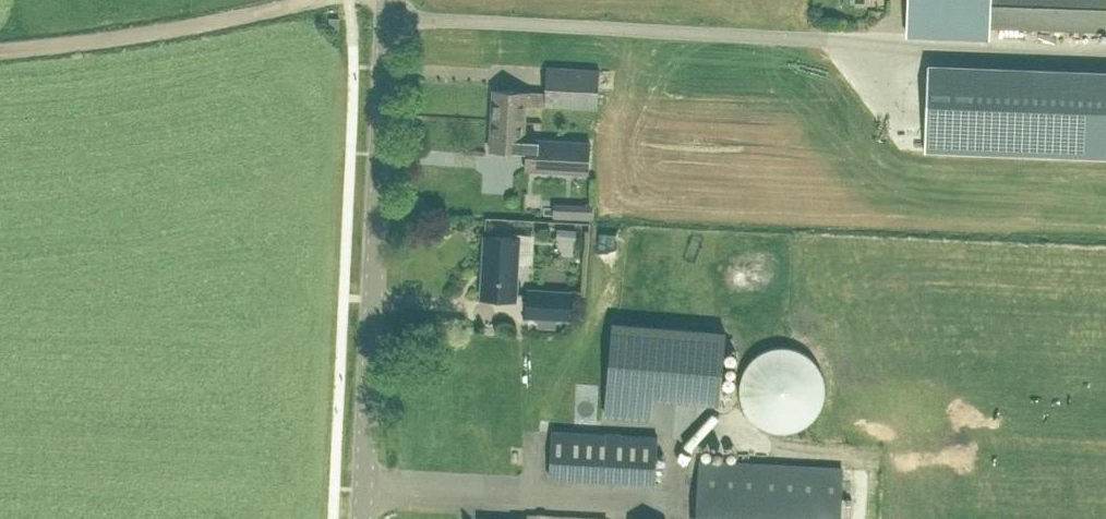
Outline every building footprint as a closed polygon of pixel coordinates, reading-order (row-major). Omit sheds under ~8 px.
[(907,33),(989,36),(989,25),(1105,30),(1105,0),(908,0),(907,33)] [(1040,56),(1041,99),(1105,98),(1105,55),(1040,56)] [(491,118),(525,120),(526,103),(596,107),(598,69),(547,66),(546,92),(493,89),(491,118)] [(927,66),(924,150),(969,152),(972,79),(973,68),(927,66)] [(543,136),(543,138),(524,137),(525,120),(491,118),(489,148),(523,150),(522,167),(587,171),(589,139),(543,136)] [(584,201),(584,218),(592,218),(592,201),(584,201)] [(557,228),(557,238),(576,239),(577,229),(557,228)] [(481,296),(516,298),(519,236),(485,234),(481,296)] [(538,317),(556,318),(569,319),(571,290),(527,287),(525,316),(538,317)] [(556,318),(538,317),(537,326),(555,327),(556,318)] [(715,387),(713,326),(609,329),(612,421),(650,420),(649,388),(715,387)] [(825,392),(825,388),(825,383),(824,379),(823,375),(821,371),(820,367),(817,363),(813,359),(811,356),(808,354),(803,351),(799,349),(797,348),(794,347),(789,346),(785,345),(781,345),(777,345),(772,346),(769,347),(764,349),(761,350),(757,353),(754,355),(751,359),(748,362),(746,365),(744,368),(742,373),(740,378),(740,381),(739,386),(739,389),(740,395),(740,398),(742,403),(743,406),(745,410),(747,413),(750,416),(752,419),(756,422),(759,424),(763,426),(766,428),(770,429),(776,430),(781,431),(784,431),(789,430),(792,430),(797,428),(801,427),(804,425),(807,423),(810,421),(813,417),(816,414),(819,410),(821,407),(822,403),(824,396),(825,392)] [(655,483),(658,434),(552,429),(549,478),(655,483)] [(842,468),(700,460),(696,518),(839,518),(842,468)]
